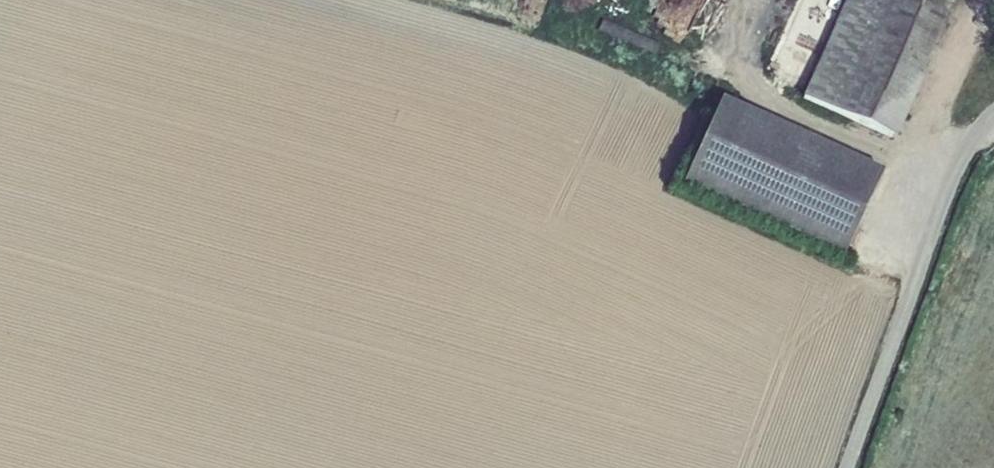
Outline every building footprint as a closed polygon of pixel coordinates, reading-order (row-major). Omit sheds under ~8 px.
[(801,98),(895,140),(955,2),(950,0),(845,0),(801,98)] [(720,101),(681,186),(842,260),(882,173),(720,101)]
